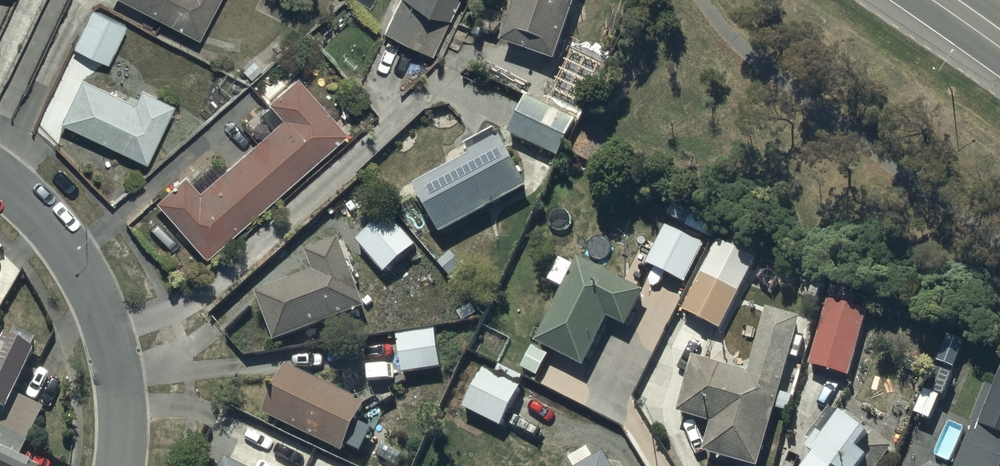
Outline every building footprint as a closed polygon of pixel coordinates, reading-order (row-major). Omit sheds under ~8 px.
[(201,42),(222,0),(121,0),(201,42)] [(384,33),(433,56),(460,0),(400,0),(384,33)] [(580,109),(597,72),(569,59),(584,12),(577,10),(580,0),(518,0),(501,49),(524,57),(513,88),(569,106),(580,109)] [(127,28),(91,10),(73,46),(109,64),(127,28)] [(270,106),(260,115),(272,129),(221,174),(211,164),(192,181),(184,173),(155,203),(205,259),(346,133),(297,78),(269,103),(270,106)] [(133,103),(81,79),(61,123),(149,163),(174,106),(139,90),(133,103)] [(580,109),(569,106),(566,115),(526,102),(524,107),(498,98),(486,124),(509,132),(508,137),(559,161),(577,123),(583,125),(588,113),(580,109)] [(472,162),(415,192),(440,239),(529,192),(498,133),(466,150),(472,162)] [(391,216),(358,246),(386,277),(419,248),(391,216)] [(704,248),(666,229),(647,268),(685,286),(704,248)] [(306,256),(314,277),(259,297),(277,346),(369,312),(344,243),(306,256)] [(755,263),(718,245),(686,314),(723,331),(755,263)] [(565,293),(536,345),(586,369),(609,322),(628,331),(647,294),(579,260),(575,269),(560,262),(550,285),(565,293)] [(865,313),(825,304),(811,370),(850,379),(865,313)] [(767,313),(750,377),(693,361),(677,418),(712,427),(704,456),(740,465),(763,465),(778,411),(789,414),(793,398),(781,394),(801,323),(767,313)] [(42,413),(14,399),(33,362),(27,359),(35,342),(13,331),(6,345),(3,343),(0,348),(0,465),(15,465),(42,413)] [(436,334),(397,339),(404,378),(441,373),(436,334)] [(548,358),(532,350),(521,373),(537,381),(548,358)] [(486,360),(462,409),(503,431),(524,391),(519,388),(524,380),(486,360)] [(289,370),(265,419),(345,457),(369,407),(289,370)] [(995,391),(987,388),(972,424),(975,425),(957,465),(999,465),(999,380),(995,391)] [(895,451),(849,418),(829,446),(817,437),(806,453),(816,459),(811,465),(884,465),(895,451)] [(606,458),(591,465),(611,465),(606,458)]
